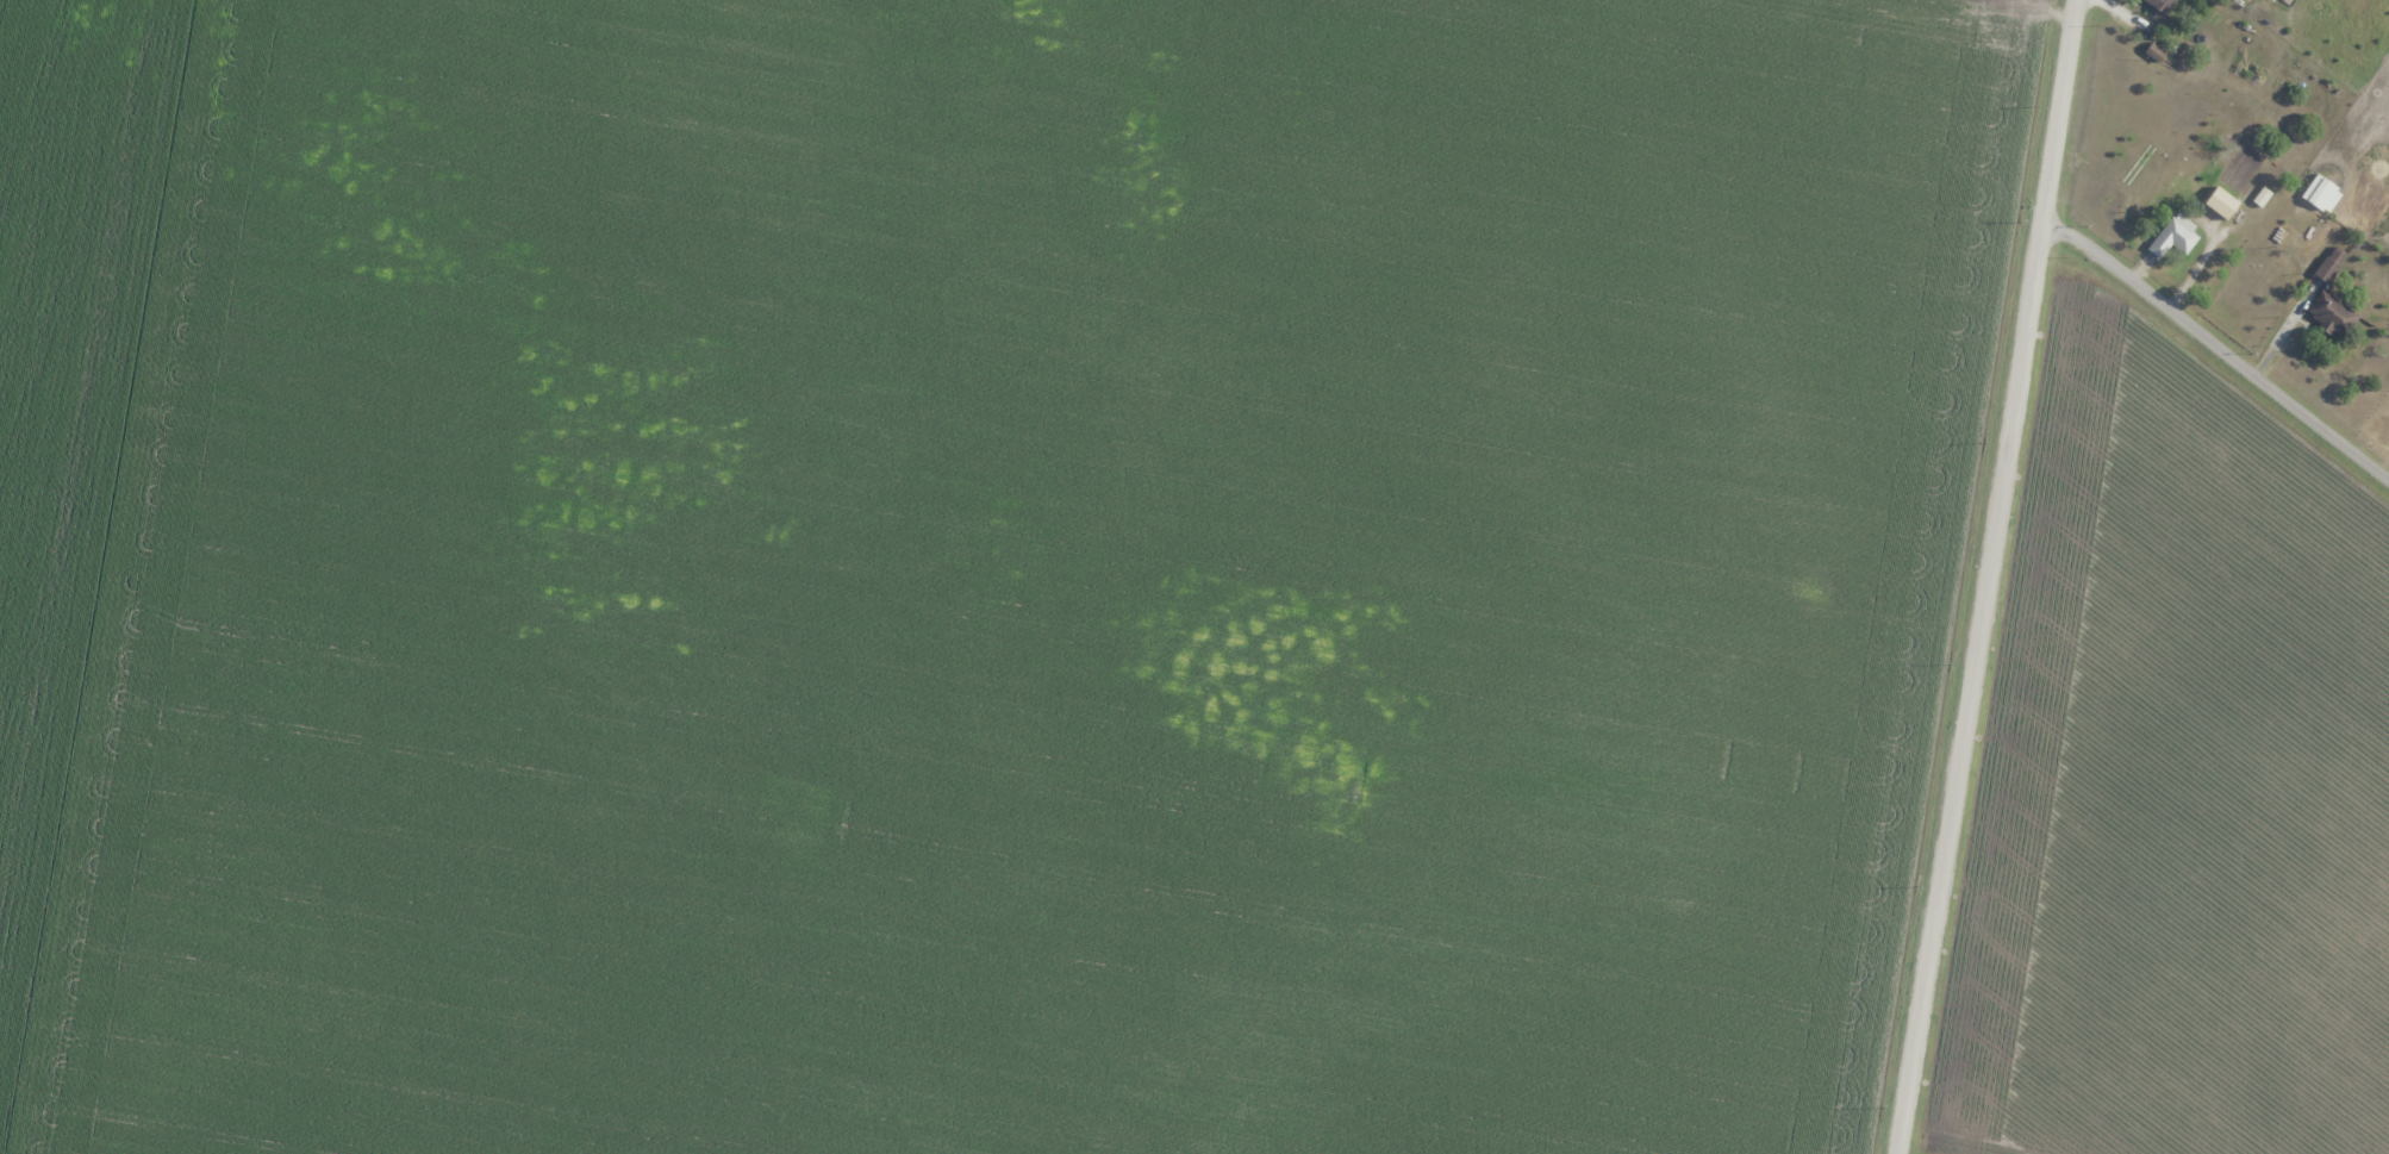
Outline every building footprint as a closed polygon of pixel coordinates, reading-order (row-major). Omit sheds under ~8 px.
[(2165,16),(2177,0),(2143,0),(2165,16)] [(2238,203),(2216,186),(2202,202),(2225,220),(2238,203)] [(2186,255),(2198,237),(2191,232),(2195,226),(2173,210),(2146,248),(2161,259),(2171,244),(2186,255)] [(2328,284),(2347,254),(2333,245),(2314,275),(2328,284)] [(2303,317),(2344,340),(2359,314),(2318,291),(2303,317)]
